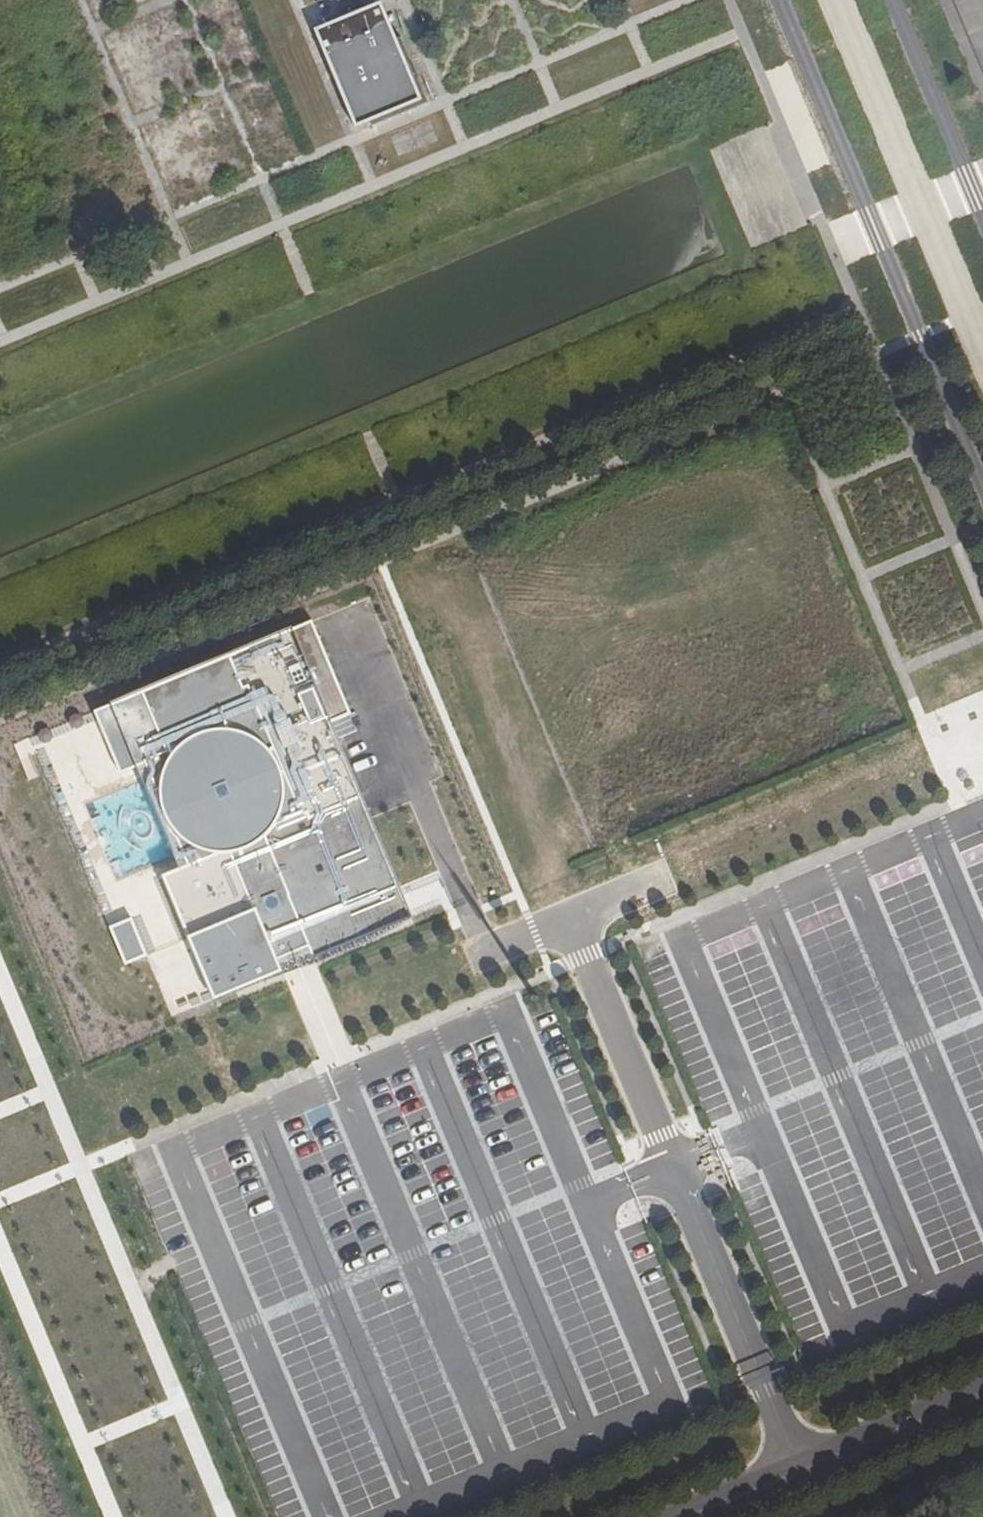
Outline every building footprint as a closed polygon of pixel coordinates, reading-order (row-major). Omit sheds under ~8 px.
[(422,100),(381,2),(314,30),(355,128),(422,100)] [(351,714),(313,621),(94,711),(120,773),(137,766),(179,868),(164,875),(189,937),(215,999),(281,971),(276,959),(309,946),(314,957),(411,917),(330,723),(351,714)] [(132,917),(107,928),(123,966),(148,956),(132,917)]
